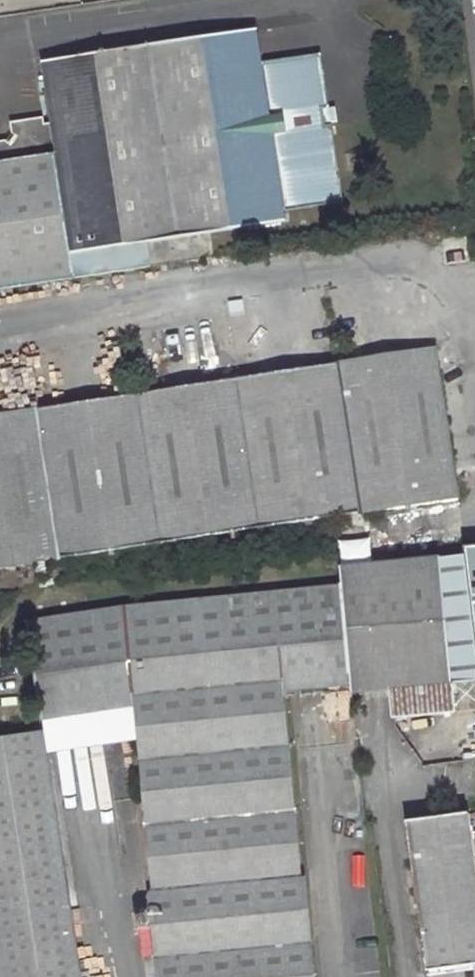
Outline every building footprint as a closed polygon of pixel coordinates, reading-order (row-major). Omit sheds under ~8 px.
[(286,222),(286,220),(285,212),(342,203),(319,56),(262,64),(257,32),(41,63),(50,124),(43,125),(43,119),(10,124),(11,134),(0,140),(0,289),(73,278),(70,255),(71,254),(286,222)] [(0,416),(0,568),(457,499),(435,350),(0,416)] [(439,559),(449,657),(474,653),(474,643),(464,556),(439,559)] [(439,559),(339,567),(341,585),(347,641),(352,692),(392,689),(393,716),(454,710),(449,657),(439,559)] [(25,621),(33,677),(129,662),(160,976),(312,976),(284,681),(281,649),(347,641),(341,585),(128,607),(25,621)] [(347,641),(281,649),(284,681),(350,674),(347,641)] [(129,662),(33,677),(39,717),(133,702),(129,662)] [(41,732),(0,738),(0,976),(79,976),(41,732)] [(406,822),(425,973),(474,965),(474,871),(467,813),(406,822)]
